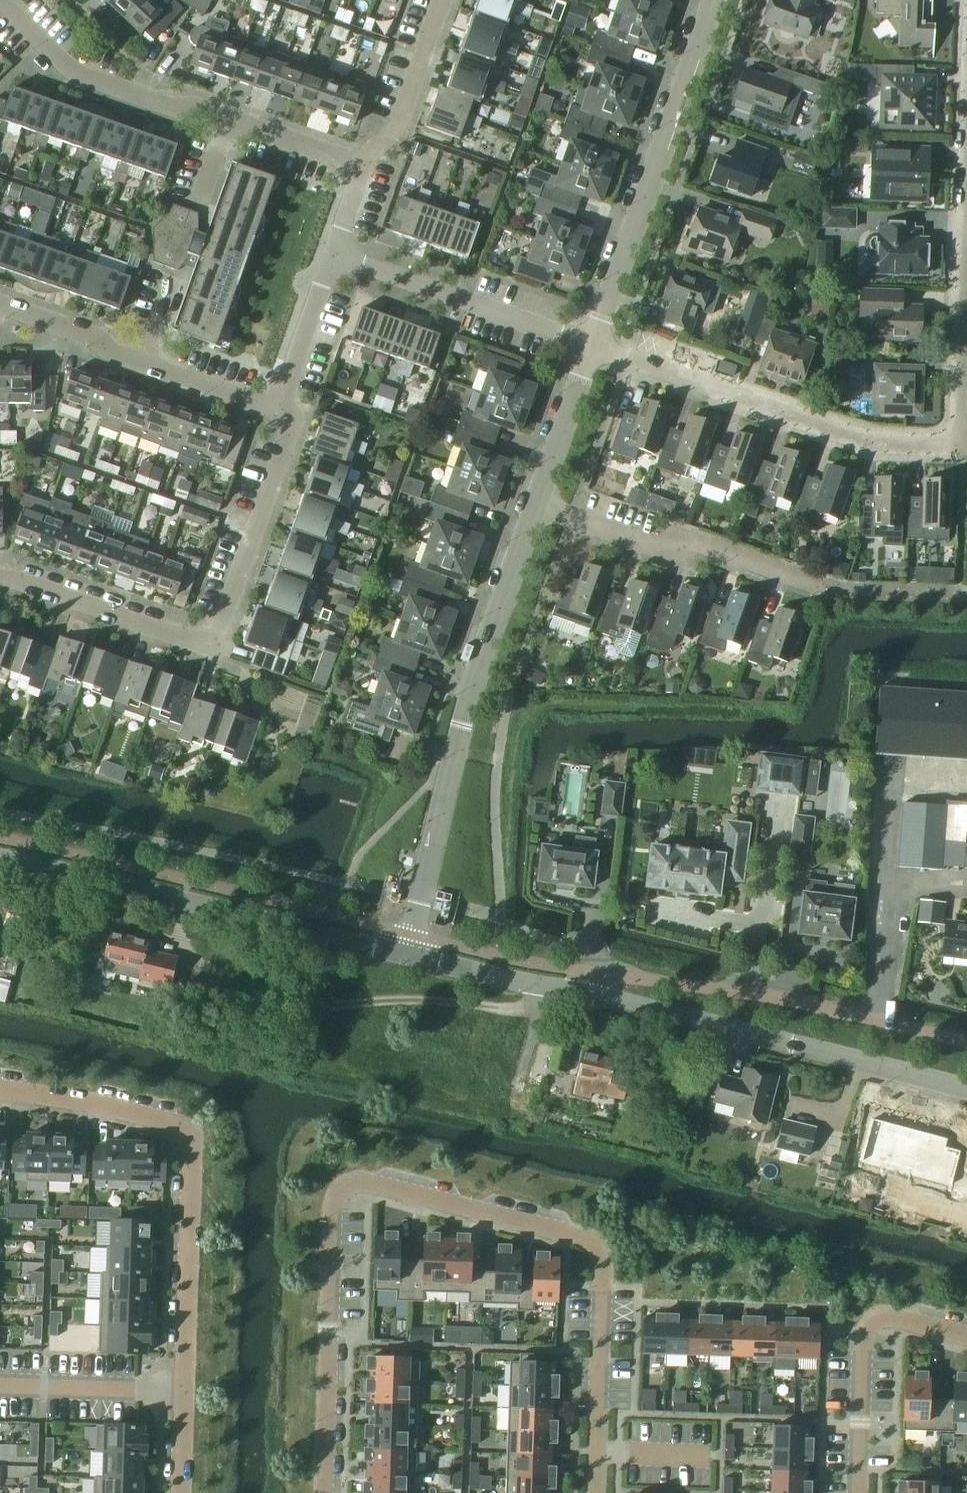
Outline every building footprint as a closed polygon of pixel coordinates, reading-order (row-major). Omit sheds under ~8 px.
[(109,4),(124,19),(142,0),(112,0),(109,4)] [(124,19),(141,34),(144,31),(153,41),(183,9),(174,0),(172,0),(167,5),(162,0),(142,0),(124,19)] [(197,0),(181,0),(180,1),(192,8),(197,0)] [(192,8),(202,15),(211,0),(197,0),(192,8)] [(260,0),(251,0),(248,8),(256,11),(260,0)] [(256,11),(263,14),(267,2),(261,0),(260,0),(256,11)] [(298,6),(306,9),(309,0),(301,0),(298,6)] [(512,12),(514,6),(497,0),(478,0),(473,14),(507,26),(512,12)] [(514,6),(512,12),(520,15),(524,4),(516,1),(516,0),(497,0),(514,6)] [(556,0),(552,12),(562,16),(566,4),(556,0)] [(665,29),(669,16),(665,15),(669,6),(653,0),(621,0),(616,12),(665,29)] [(765,23),(780,29),(778,33),(780,37),(788,40),(792,38),(794,34),(806,38),(811,22),(816,24),(820,22),(822,16),(820,11),(816,10),(817,8),(811,6),(813,0),(773,0),(765,23)] [(876,13),(893,14),(893,17),(901,17),(900,33),(905,33),(904,44),(932,45),(932,58),(933,58),(934,25),(931,25),(932,1),(912,1),(912,0),(876,0),(876,13)] [(573,3),(563,32),(572,36),(575,26),(579,28),(586,8),(573,3)] [(529,18),(531,12),(533,7),(524,4),(520,15),(529,18)] [(341,22),(345,10),(338,8),(334,19),(341,22)] [(345,10),(341,22),(349,25),(353,13),(345,10)] [(289,23),(297,25),(301,14),(293,11),(289,23)] [(660,43),(665,29),(616,12),(609,33),(597,29),(592,46),(622,57),(627,41),(653,50),(656,41),(660,43)] [(301,14),(297,25),(304,28),(308,17),(301,14)] [(502,39),(507,26),(473,14),(467,33),(500,45),(498,50),(507,53),(511,42),(502,39)] [(367,18),(363,29),(370,32),(374,21),(367,18)] [(337,40),(341,28),(334,26),(330,37),(337,40)] [(212,72),(225,35),(203,27),(198,27),(193,29),(190,33),(190,39),(192,44),(197,47),(190,65),(212,72)] [(341,28),(337,40),(345,42),(349,31),(341,28)] [(493,64),(498,50),(500,45),(467,33),(460,52),(493,64)] [(232,79),(245,42),(225,35),(212,72),(232,79)] [(252,86),(266,49),(245,42),(232,79),(252,86)] [(387,44),(380,42),(376,53),(383,56),(387,44)] [(515,56),(517,51),(519,45),(511,42),(507,53),(515,56)] [(616,72),(622,57),(592,46),(586,63),(597,67),(590,88),(638,105),(643,92),(639,91),(642,81),(616,72)] [(273,94),(286,56),(266,49),(252,86),(273,94)] [(489,78),(493,64),(460,52),(453,71),(487,83),(485,89),(493,92),(497,81),(489,78)] [(293,101),(306,63),(286,56),(273,94),(293,101)] [(313,108),(327,70),(306,63),(293,101),(313,108)] [(849,65),(848,79),(859,79),(860,66),(849,65)] [(931,127),(932,79),(903,78),(903,66),(876,65),(876,88),(884,88),(883,112),(897,113),(896,122),(910,122),(910,126),(931,127)] [(750,112),(749,116),(769,123),(769,122),(784,128),(787,120),(788,120),(796,96),(795,96),(798,89),(801,90),(821,97),(826,84),(796,73),(792,86),(744,69),(743,74),(745,74),(742,84),(739,83),(732,106),(750,112)] [(334,115),(347,77),(327,70),(313,108),(334,115)] [(480,103),(485,89),(487,83),(453,71),(446,90),(473,101),(480,103)] [(347,77),(334,115),(355,123),(368,85),(347,77)] [(502,95),(504,89),(506,84),(497,81),(493,92),(502,95)] [(34,96),(25,93),(26,92),(13,88),(0,124),(0,132),(5,133),(8,123),(22,128),(34,96)] [(473,101),(446,90),(440,88),(433,107),(480,124),(482,119),(468,114),(473,101)] [(634,118),(638,105),(590,88),(582,109),(571,105),(565,121),(595,132),(601,117),(627,126),(630,117),(634,118)] [(39,145),(54,102),(42,98),(42,99),(34,96),(22,128),(36,133),(33,143),(39,145)] [(63,142),(74,110),(66,107),(66,106),(54,102),(39,145),(45,148),(49,137),(63,142)] [(80,160),(98,108),(94,106),(86,105),(83,113),(74,110),(63,142),(77,147),(74,157),(80,160)] [(478,129),(480,124),(433,107),(425,127),(460,139),(465,125),(478,129)] [(104,156),(115,124),(107,122),(110,114),(102,109),(98,108),(80,160),(86,162),(90,151),(104,156)] [(514,116),(510,126),(521,129),(525,119),(514,116)] [(590,147),(595,132),(565,121),(559,138),(571,142),(563,163),(612,180),(616,167),(613,166),(616,157),(590,147)] [(121,174),(136,131),(124,127),(115,124),(104,156),(118,161),(114,172),(121,174)] [(145,171),(156,139),(148,136),(148,135),(136,131),(121,174),(127,176),(131,166),(145,171)] [(156,139),(145,171),(159,176),(155,186),(162,189),(177,145),(165,141),(164,142),(156,139)] [(758,170),(765,150),(738,141),(733,154),(737,156),(735,162),(719,156),(710,183),(750,197),(760,170),(758,170)] [(929,168),(929,151),(874,149),(873,185),(889,186),(889,198),(924,199),(924,196),(926,195),(926,193),(927,184),(926,182),(924,182),(925,167),(929,168)] [(607,194),(612,180),(563,163),(558,178),(531,168),(523,191),(538,197),(568,207),(574,192),(600,201),(603,192),(607,194)] [(263,215),(271,190),(269,190),(274,178),(237,164),(211,238),(200,269),(177,333),(214,346),(219,333),(221,334),(229,309),(227,308),(235,286),(237,287),(254,238),(252,237),(261,214),(263,215)] [(16,168),(13,177),(24,181),(27,172),(16,168)] [(489,173),(486,182),(497,186),(500,177),(489,173)] [(41,181),(39,187),(46,190),(48,183),(41,181)] [(12,183),(8,195),(18,199),(22,187),(12,183)] [(25,188),(21,201),(34,205),(39,192),(25,188)] [(409,238),(426,190),(420,188),(415,202),(401,197),(389,231),(409,238)] [(428,245),(440,210),(426,206),(431,192),(426,190),(409,238),(428,245)] [(46,195),(42,208),(53,211),(57,199),(46,195)] [(563,223),(568,207),(538,197),(532,214),(544,218),(537,239),(585,256),(590,243),(586,241),(589,232),(563,223)] [(448,251),(464,204),(459,202),(454,215),(440,210),(428,245),(448,251)] [(183,264),(200,269),(211,238),(198,233),(198,213),(173,204),(152,229),(153,262),(178,270),(183,264)] [(464,204),(448,251),(467,258),(479,224),(465,219),(469,206),(464,204)] [(112,205),(110,211),(120,214),(122,208),(112,205)] [(740,222),(700,208),(692,231),(688,230),(681,249),(697,255),(698,251),(728,262),(738,231),(769,242),(776,221),(745,210),(740,222)] [(854,228),(854,211),(822,210),(822,228),(854,228)] [(12,224),(5,222),(2,232),(0,231),(0,257),(12,224)] [(27,241),(14,236),(18,226),(12,224),(0,257),(0,268),(8,271),(9,270),(16,273),(27,241)] [(925,274),(926,240),(920,240),(920,230),(912,230),(912,225),(880,225),(879,273),(925,274)] [(27,241),(16,273),(26,276),(23,284),(27,287),(31,289),(34,290),(52,238),(46,236),(42,246),(27,241)] [(58,288),(69,256),(55,251),(59,240),(52,238),(34,290),(38,291),(42,292),(47,293),(49,285),(58,288)] [(581,269),(585,256),(537,239),(529,260),(518,256),(512,272),(542,283),(548,268),(574,277),(577,268),(581,269)] [(78,296),(93,253),(87,250),(83,261),(69,256),(58,288),(66,291),(66,292),(78,296)] [(99,302),(110,270),(96,265),(99,255),(93,253),(78,296),(90,300),(90,299),(99,302)] [(110,270),(99,302),(107,305),(107,306),(119,310),(135,267),(128,265),(124,275),(110,270)] [(701,311),(711,285),(673,272),(664,298),(673,301),(665,322),(690,331),(698,310),(701,311)] [(828,288),(814,288),(814,314),(828,314),(828,288)] [(920,340),(920,324),(924,321),(924,312),(921,309),(921,307),(901,307),(902,292),(861,291),(860,315),(878,315),(877,339),(920,340)] [(757,294),(751,307),(761,312),(767,299),(757,294)] [(365,362),(382,314),(362,307),(350,341),(365,346),(360,360),(365,362)] [(389,355),(401,321),(382,314),(365,362),(371,364),(375,350),(389,355)] [(801,385),(815,345),(774,331),(776,324),(763,319),(754,344),(766,348),(759,370),(780,377),(781,375),(784,376),(783,378),(801,385)] [(404,375),(421,328),(401,321),(389,355),(403,360),(398,374),(404,375)] [(421,328),(404,375),(409,377),(414,364),(428,369),(440,335),(421,328)] [(482,393),(530,410),(535,397),(531,396),(535,387),(508,378),(514,362),(484,352),(478,368),(489,372),(482,393)] [(831,356),(831,368),(845,369),(845,356),(831,356)] [(8,363),(0,363),(0,403),(8,403),(8,363)] [(8,363),(8,403),(30,403),(30,411),(45,411),(45,376),(31,376),(31,363),(8,363)] [(920,394),(917,394),(918,385),(919,385),(920,384),(921,384),(921,383),(922,382),(922,381),(922,367),(874,365),(873,413),(921,415),(921,396),(922,396),(923,396),(924,395),(924,394),(924,393),(923,392),(922,392),(922,393),(921,393),(920,394)] [(83,411),(94,378),(73,371),(61,403),(83,411)] [(99,428),(114,385),(94,378),(83,411),(102,417),(98,427),(99,428)] [(120,435),(135,393),(114,385),(99,428),(120,435)] [(139,440),(154,399),(135,393),(120,435),(121,433),(139,440)] [(526,424),(530,410),(482,393),(475,414),(463,410),(457,427),(487,437),(493,422),(519,432),(522,422),(526,424)] [(160,447),(174,406),(154,399),(139,440),(160,447)] [(653,454),(668,408),(643,400),(632,432),(620,428),(625,412),(624,412),(610,452),(634,460),(638,449),(653,454)] [(180,455),(194,414),(174,406),(160,447),(179,454),(178,455),(180,455)] [(318,433),(365,450),(367,444),(354,439),(359,425),(325,413),(318,433)] [(200,463),(214,421),(194,414),(180,455),(200,463)] [(670,428),(656,467),(680,476),(684,465),(699,470),(715,425),(690,416),(679,448),(666,444),(672,429),(670,428)] [(214,421),(200,463),(203,453),(212,456),(209,464),(232,472),(243,440),(232,436),(235,428),(214,421)] [(482,453),(487,437),(457,427),(451,444),(463,448),(455,469),(504,486),(508,473),(505,472),(508,462),(482,453)] [(8,432),(8,444),(16,444),(16,432),(8,432)] [(717,444),(702,484),(726,492),(730,481),(745,487),(762,441),(737,432),(725,465),(712,460),(718,445),(717,444)] [(363,455),(365,450),(318,433),(311,453),(318,455),(352,467),(352,466),(345,463),(350,450),(363,455)] [(66,458),(69,450),(57,446),(54,454),(66,458)] [(791,503),(808,458),(783,449),(771,481),(759,477),(764,462),(763,461),(749,500),(773,509),(777,498),(791,503)] [(66,458),(77,462),(79,454),(69,450),(66,458)] [(25,462),(39,467),(42,459),(28,454),(25,462)] [(347,480),(352,467),(318,455),(311,474),(345,486),(343,491),(352,494),(355,483),(347,480)] [(106,472),(109,464),(97,460),(94,468),(106,472)] [(106,472),(117,476),(120,468),(109,464),(106,472)] [(809,477),(795,517),(819,525),(823,514),(838,520),(854,474),(830,465),(818,498),(805,493),(811,478),(809,477)] [(82,478),(85,470),(72,466),(70,474),(82,478)] [(499,499),(504,486),(455,469),(448,490),(436,486),(430,502),(461,513),(466,498),(492,507),(495,498),(499,499)] [(85,470),(82,478),(92,482),(95,474),(85,470)] [(146,486),(148,478),(137,474),(134,482),(146,486)] [(338,505),(343,491),(345,486),(311,474),(304,493),(338,505)] [(148,478),(146,486),(157,490),(160,482),(148,478)] [(860,496),(858,537),(884,538),(884,526),(900,527),(901,479),(875,478),(874,512),(860,512),(861,496),(860,496)] [(909,497),(908,528),(907,539),(933,540),(933,528),(949,528),(950,480),(924,479),(923,514),(909,514),(910,497),(909,497)] [(121,492),(124,484),(113,480),(110,488),(121,492)] [(360,497),(362,492),(364,486),(355,483),(352,494),(360,497)] [(124,484),(121,492),(133,496),(135,488),(124,484)] [(177,489),(175,496),(186,500),(188,492),(177,489)] [(632,489),(627,504),(642,509),(647,495),(632,489)] [(223,499),(199,491),(195,503),(218,511),(223,499)] [(333,519),(338,505),(304,493),(297,513),(331,525),(330,530),(338,533),(342,522),(333,519)] [(35,546),(50,503),(23,494),(13,524),(18,526),(14,539),(35,546)] [(162,506),(164,499),(153,494),(150,502),(162,506)] [(648,497),(643,510),(661,516),(665,504),(648,497)] [(164,499),(162,506),(173,510),(175,502),(164,499)] [(455,528),(461,513),(430,502),(424,519),(436,523),(429,544),(477,561),(482,548),(478,547),(481,538),(455,528)] [(55,553),(70,510),(50,503),(35,546),(55,553)] [(208,514),(184,506),(180,518),(204,526),(208,514)] [(75,560),(90,517),(70,510),(55,553),(75,560)] [(324,544),(330,530),(331,525),(297,513),(291,532),(324,544)] [(95,567),(110,524),(90,517),(75,560),(95,567)] [(346,536),(348,530),(350,525),(342,522),(338,533),(346,536)] [(115,574),(129,534),(109,527),(110,524),(95,567),(115,574)] [(320,557),(324,544),(291,532),(284,551),(318,563),(316,568),(324,571),(328,560),(320,557)] [(135,581),(147,549),(146,549),(149,541),(129,534),(115,574),(135,581)] [(473,575),(477,561),(429,544),(421,565),(410,561),(404,578),(434,588),(440,573),(466,582),(469,573),(473,575)] [(155,589),(167,556),(147,549),(135,581),(155,589)] [(167,556),(155,589),(176,596),(179,587),(190,591),(201,560),(178,551),(175,559),(167,556)] [(320,583),(312,580),(316,568),(318,563),(284,551),(277,571),(319,586),(320,583)] [(333,574),(335,569),(337,563),(328,560),(324,571),(333,574)] [(591,630),(611,573),(586,564),(574,597),(561,592),(567,577),(566,576),(552,616),(591,630)] [(835,566),(833,570),(836,574),(840,576),(844,573),(845,569),(843,565),(839,564),(835,566)] [(315,599),(319,586),(277,571),(270,590),(304,602),(302,607),(311,609),(315,599)] [(429,604),(434,588),(404,578),(398,595),(410,599),(402,620),(451,637),(455,624),(451,622),(455,613),(429,604)] [(612,593),(598,632),(622,641),(626,629),(641,634),(657,589),(632,580),(621,613),(608,608),(613,593),(612,593)] [(663,652),(672,648),(677,634),(692,639),(701,613),(708,594),(683,585),(671,617),(658,613),(664,597),(663,597),(645,646),(663,652)] [(298,620),(302,607),(304,602),(270,590),(264,608),(257,605),(257,607),(302,622),(302,621),(298,620)] [(712,604),(698,643),(723,652),(727,641),(741,646),(757,601),(732,592),(721,624),(708,620),(714,604),(712,604)] [(319,612),(321,607),(323,602),(315,599),(311,609),(319,612)] [(295,641),(302,622),(257,607),(250,626),(295,641)] [(759,620),(745,660),(769,668),(773,657),(788,662),(804,617),(779,608),(767,641),(754,636),(760,621),(759,620)] [(446,650),(451,637),(402,620),(395,641),(383,637),(377,653),(407,664),(413,649),(439,658),(442,649),(446,650)] [(283,676),(295,641),(250,626),(243,645),(254,649),(249,664),(283,676)] [(22,638),(0,631),(0,679),(6,681),(10,672),(22,638)] [(56,650),(46,677),(47,678),(58,682),(55,691),(77,699),(82,683),(94,649),(59,637),(55,650),(56,650)] [(47,678),(46,677),(56,650),(55,650),(22,638),(10,672),(30,679),(28,686),(42,691),(47,678)] [(114,701),(128,661),(94,649),(82,683),(103,690),(101,697),(114,701)] [(402,679),(407,664),(377,653),(371,670),(375,672),(375,674),(375,676),(376,680),(378,681),(380,682),(376,695),(424,712),(429,699),(425,698),(428,689),(402,679)] [(150,707),(162,673),(128,661),(114,701),(126,706),(124,711),(146,718),(150,707)] [(192,698),(196,690),(197,685),(162,673),(150,707),(171,714),(169,721),(181,725),(182,725),(192,698)] [(689,683),(688,689),(692,693),(698,694),(703,690),(703,684),(699,679),(693,679),(689,683)] [(667,682),(666,692),(678,693),(679,682),(667,682)] [(740,684),(736,695),(748,699),(750,694),(746,686),(740,684)] [(880,686),(875,753),(966,760),(966,693),(880,686)] [(214,744),(225,710),(192,699),(196,690),(192,698),(182,725),(181,725),(176,738),(190,743),(193,737),(214,744)] [(420,725),(424,712),(376,695),(371,708),(351,701),(344,721),(352,724),(351,729),(381,739),(386,724),(412,733),(416,724),(420,725)] [(225,710),(214,744),(234,751),(232,758),(246,763),(260,723),(225,710)] [(13,733),(11,741),(18,743),(21,735),(13,733)] [(29,735),(26,746),(36,750),(40,739),(29,735)] [(69,745),(62,748),(67,759),(74,755),(69,745)] [(804,760),(804,759),(761,754),(756,790),(800,795),(802,777),(804,760)] [(615,757),(613,772),(623,773),(625,758),(615,757)] [(804,760),(802,777),(817,779),(820,762),(804,760)] [(157,767),(153,780),(161,782),(165,770),(157,767)] [(619,816),(623,785),(606,783),(602,814),(619,816)] [(942,866),(966,868),(966,803),(947,802),(946,805),(947,805),(942,866)] [(947,805),(946,805),(903,803),(898,867),(942,870),(942,866),(947,805)] [(796,816),(791,848),(809,850),(813,818),(796,816)] [(743,871),(748,837),(725,834),(723,855),(701,852),(701,851),(674,848),(674,849),(651,846),(646,887),(667,889),(667,891),(697,895),(697,893),(719,896),(720,885),(732,886),(734,870),(743,871)] [(592,853),(594,840),(576,837),(575,850),(542,846),(538,881),(557,883),(557,885),(561,885),(561,884),(569,885),(569,886),(573,887),(573,885),(592,888),(596,853),(592,853)] [(803,893),(798,933),(848,940),(853,900),(851,900),(853,887),(835,884),(834,888),(825,886),(825,884),(808,881),(806,894),(803,893)] [(942,924),(944,903),(921,900),(918,920),(942,924)] [(958,922),(957,926),(945,924),(942,956),(943,956),(943,952),(966,955),(966,923),(958,922)] [(171,986),(178,958),(147,950),(149,941),(110,931),(103,958),(105,958),(102,970),(139,980),(140,978),(171,986)] [(217,997),(221,983),(193,977),(190,991),(217,997)] [(213,1017),(216,1011),(203,1005),(201,1012),(213,1017)] [(565,1073),(571,1049),(553,1045),(548,1069),(565,1073)] [(623,1099),(628,1075),(611,1071),(614,1059),(584,1052),(575,1088),(623,1099)] [(765,1123),(777,1077),(745,1069),(741,1084),(734,1082),(734,1080),(721,1076),(715,1102),(736,1107),(733,1115),(765,1123)] [(884,1161),(896,1115),(873,1109),(861,1155),(884,1161)] [(931,1133),(933,1125),(896,1115),(884,1161),(917,1170),(915,1181),(951,1190),(961,1150),(946,1146),(948,1138),(931,1133)] [(808,1155),(815,1128),(783,1120),(776,1148),(808,1155)] [(48,1182),(50,1135),(27,1134),(27,1138),(14,1138),(13,1171),(26,1171),(26,1181),(48,1182)] [(71,1182),(71,1173),(84,1173),(85,1140),(72,1139),(72,1136),(50,1135),(48,1182),(71,1182)] [(128,1184),(130,1143),(107,1142),(107,1145),(94,1145),(93,1178),(128,1179),(127,1184),(128,1184)] [(151,1185),(151,1180),(164,1181),(165,1147),(152,1147),(152,1143),(130,1143),(128,1184),(151,1185)] [(832,1156),(829,1166),(840,1169),(843,1159),(832,1156)] [(859,1201),(857,1208),(868,1211),(871,1199),(864,1198),(859,1201)] [(9,1205),(9,1217),(24,1218),(24,1206),(9,1205)] [(73,1208),(73,1219),(85,1220),(85,1208),(73,1208)] [(90,1208),(89,1220),(102,1220),(103,1209),(90,1208)] [(142,1208),(141,1222),(150,1222),(157,1222),(157,1209),(142,1208)] [(48,1228),(49,1220),(37,1220),(36,1228),(48,1228)] [(61,1220),(49,1220),(48,1228),(61,1229),(61,1220)] [(141,1222),(112,1221),(111,1247),(106,1247),(149,1249),(150,1222),(141,1222)] [(410,1301),(411,1260),(399,1259),(400,1236),(396,1236),(396,1233),(386,1233),(386,1236),(375,1235),(373,1290),(396,1291),(396,1301),(410,1301)] [(411,1260),(410,1301),(423,1301),(424,1292),(446,1293),(448,1238),(438,1237),(438,1234),(428,1234),(427,1237),(424,1237),(423,1260),(411,1260)] [(470,1271),(472,1238),(468,1238),(468,1235),(458,1235),(458,1238),(448,1238),(446,1293),(468,1293),(468,1303),(482,1303),(483,1272),(470,1271)] [(36,1253),(44,1254),(45,1241),(36,1241),(36,1253)] [(483,1272),(482,1303),(517,1304),(517,1310),(519,1250),(510,1249),(510,1246),(499,1246),(499,1249),(496,1249),(495,1272),(483,1272)] [(148,1275),(149,1249),(106,1247),(106,1273),(101,1272),(101,1273),(148,1275)] [(519,1250),(517,1310),(534,1311),(534,1301),(557,1302),(559,1257),(548,1256),(548,1254),(537,1253),(537,1256),(534,1256),(533,1279),(519,1279),(520,1250),(519,1250)] [(64,1260),(51,1260),(51,1272),(59,1272),(63,1272),(64,1260)] [(43,1285),(44,1272),(31,1272),(31,1284),(35,1284),(43,1285)] [(59,1284),(59,1272),(51,1272),(51,1284),(59,1284)] [(148,1301),(148,1275),(101,1273),(100,1299),(148,1301)] [(43,1297),(43,1285),(35,1284),(35,1296),(43,1297)] [(147,1326),(148,1301),(100,1299),(99,1325),(150,1327),(150,1326),(147,1326)] [(62,1312),(50,1312),(49,1324),(58,1324),(62,1324),(62,1312)] [(42,1328),(42,1316),(34,1315),(34,1327),(42,1328)] [(643,1353),(666,1354),(667,1315),(657,1315),(657,1318),(644,1318),(643,1353)] [(666,1354),(687,1355),(688,1319),(677,1319),(677,1316),(667,1315),(666,1354)] [(687,1355),(709,1355),(710,1317),(700,1316),(700,1319),(688,1319),(687,1355)] [(709,1355),(730,1356),(731,1320),(720,1320),(720,1317),(710,1317),(709,1355)] [(730,1356),(752,1357),(753,1318),(743,1318),(743,1321),(731,1320),(730,1356)] [(752,1357),(773,1357),(775,1322),(763,1321),(763,1318),(753,1318),(752,1357)] [(773,1357),(795,1358),(796,1319),(786,1319),(786,1322),(775,1322),(773,1357)] [(806,1320),(796,1319),(795,1358),(817,1359),(819,1323),(806,1323),(806,1320)] [(57,1336),(58,1324),(49,1324),(49,1336),(57,1336)] [(150,1343),(150,1327),(99,1325),(98,1352),(134,1353),(146,1354),(146,1343),(150,1343)] [(42,1340),(42,1328),(34,1327),(33,1340),(42,1340)] [(445,1343),(480,1344),(480,1329),(445,1327),(445,1343)] [(410,1341),(423,1341),(424,1332),(410,1331),(410,1341)] [(492,1338),(487,1332),(481,1332),(481,1343),(492,1343),(492,1338)] [(367,1381),(418,1382),(419,1359),(409,1358),(409,1350),(392,1349),(392,1358),(371,1357),(371,1358),(368,1358),(368,1369),(371,1369),(370,1381),(367,1380),(367,1381)] [(510,1362),(509,1385),(557,1387),(558,1377),(555,1377),(555,1363),(534,1362),(535,1354),(520,1353),(519,1362),(510,1362)] [(455,1384),(464,1384),(465,1369),(456,1369),(455,1384)] [(472,1384),(481,1384),(482,1372),(473,1371),(472,1384)] [(941,1400),(928,1399),(929,1376),(926,1376),(926,1373),(916,1373),(915,1376),(905,1375),(903,1430),(940,1431),(941,1400)] [(953,1432),(954,1422),(966,1423),(966,1374),(957,1374),(957,1377),(954,1377),(953,1400),(941,1400),(940,1431),(953,1432)] [(418,1382),(367,1381),(367,1392),(370,1392),(370,1403),(367,1403),(417,1405),(418,1382)] [(464,1384),(455,1384),(455,1398),(464,1399),(464,1384)] [(481,1384),(472,1384),(472,1396),(481,1397),(481,1384)] [(509,1385),(508,1408),(554,1410),(554,1397),(557,1397),(557,1387),(509,1385)] [(655,1411),(655,1402),(641,1402),(641,1411),(655,1411)] [(417,1405),(367,1403),(366,1415),(369,1415),(369,1426),(366,1426),(417,1428),(417,1405)] [(673,1403),(673,1412),(685,1412),(686,1403),(673,1403)] [(686,1403),(685,1412),(698,1413),(698,1404),(686,1403)] [(716,1404),(716,1413),(728,1414),(729,1405),(716,1404)] [(729,1405),(728,1414),(741,1414),(741,1405),(729,1405)] [(759,1406),(759,1415),(772,1415),(772,1406),(759,1406)] [(772,1406),(772,1415),(784,1415),(784,1406),(772,1406)] [(802,1407),(802,1416),(816,1416),(816,1407),(802,1407)] [(508,1408),(507,1431),(556,1432),(556,1422),(553,1422),(554,1410),(508,1408)] [(454,1429),(463,1429),(463,1415),(455,1414),(454,1429)] [(471,1430),(480,1430),(480,1417),(471,1417),(471,1430)] [(30,1433),(30,1445),(38,1445),(38,1433),(39,1423),(31,1423),(30,1433)] [(134,1426),(96,1425),(95,1451),(146,1453),(147,1437),(143,1437),(144,1426),(134,1426)] [(417,1428),(366,1426),(366,1437),(369,1438),(368,1449),(365,1449),(416,1451),(417,1428)] [(811,1450),(812,1440),(809,1440),(809,1427),(773,1426),(773,1449),(811,1450)] [(463,1429),(454,1429),(453,1444),(462,1444),(463,1429)] [(480,1430),(471,1430),(470,1442),(479,1442),(480,1430)] [(507,1431),(507,1454),(552,1455),(553,1442),(555,1442),(556,1432),(507,1431)] [(724,1447),(733,1447),(734,1435),(725,1434),(724,1447)] [(53,1450),(54,1438),(46,1438),(45,1450),(53,1450)] [(38,1457),(38,1445),(30,1445),(29,1457),(38,1457)] [(724,1460),(733,1460),(733,1447),(724,1447),(724,1460)] [(416,1451),(365,1449),(365,1460),(368,1460),(367,1472),(415,1473),(416,1451)] [(808,1471),(808,1460),(811,1460),(811,1450),(773,1449),(772,1470),(808,1471)] [(53,1462),(53,1450),(45,1450),(45,1462),(53,1462)] [(146,1453),(95,1451),(95,1452),(105,1453),(104,1477),(94,1477),(142,1479),(143,1454),(146,1454),(146,1453)] [(507,1454),(506,1476),(554,1478),(555,1468),(552,1468),(552,1455),(507,1454)] [(453,1475),(461,1475),(462,1460),(453,1460),(453,1475)] [(469,1475),(478,1476),(479,1463),(470,1463),(469,1475)] [(772,1470),(771,1492),(810,1492),(810,1483),(807,1483),(808,1471),(772,1470)] [(415,1473),(367,1472),(367,1483),(364,1483),(364,1492),(414,1492),(415,1473)] [(461,1475),(453,1475),(452,1489),(461,1490),(461,1475)] [(478,1476),(469,1475),(469,1488),(478,1488),(478,1476)] [(37,1476),(29,1476),(29,1488),(37,1488),(37,1476)] [(505,1492),(551,1492),(551,1488),(554,1488),(554,1478),(506,1476),(505,1492)] [(940,1476),(922,1476),(922,1482),(901,1482),(898,1482),(898,1492),(939,1492),(940,1476)] [(142,1479),(94,1477),(94,1492),(141,1492),(142,1479)] [(723,1490),(732,1490),(732,1478),(723,1478),(723,1490)]
